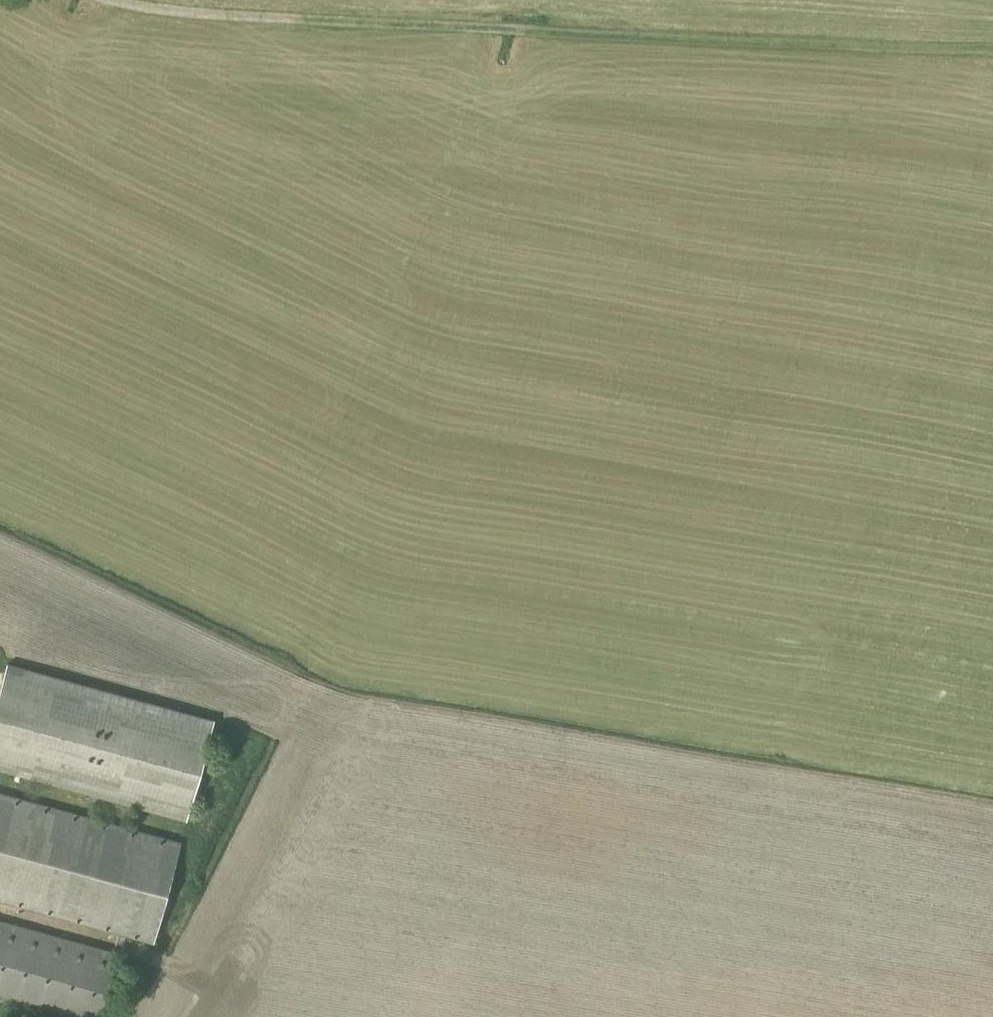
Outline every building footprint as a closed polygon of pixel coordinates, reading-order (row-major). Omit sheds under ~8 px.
[(213,721),(6,664),(0,688),(0,769),(186,820),(213,721)] [(178,842),(0,794),(0,901),(151,942),(178,842)] [(117,953),(0,921),(0,999),(66,1016),(99,1016),(117,953)]
